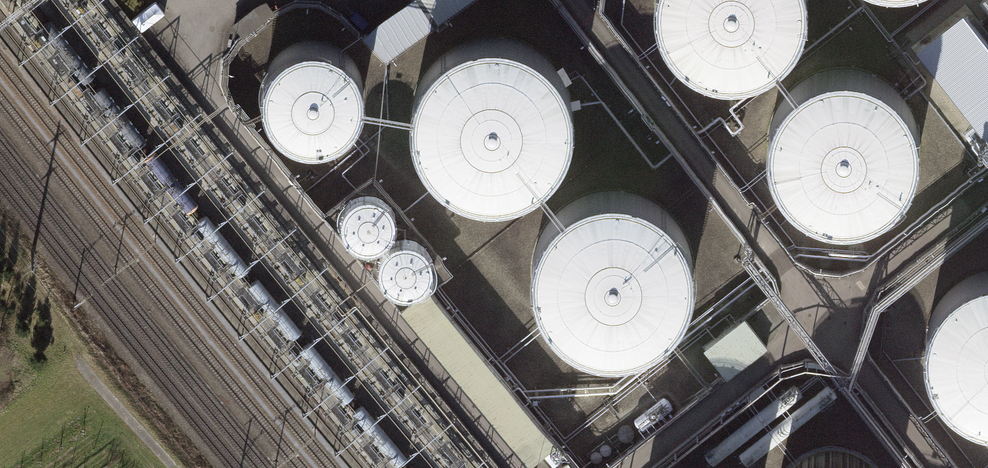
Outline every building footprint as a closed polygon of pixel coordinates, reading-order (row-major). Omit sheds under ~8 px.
[(427,0),(408,0),(364,31),(386,53),(438,16),(427,0)] [(438,16),(462,0),(427,0),(438,16)] [(654,6),(658,24),(666,41),(678,56),(692,67),(710,74),(728,77),(747,76),(764,70),(780,60),(793,47),(802,31),(807,13),(808,0),(655,0),(654,6)] [(278,55),(271,64),(265,78),(264,90),(268,108),(277,121),(288,130),(306,136),(325,134),(338,128),(347,121),(354,110),(359,91),(357,73),(350,61),(340,51),(326,43),(310,41),(300,43),(289,47),(278,55)] [(431,70),(423,82),(421,87),(417,99),(415,119),(418,138),(429,162),(436,171),(453,184),(470,191),(492,194),(511,192),(527,186),(542,176),(555,162),(562,149),(569,128),(569,108),(564,89),(553,70),(536,54),(521,46),(508,42),(478,41),(454,50),(443,57),(431,70)] [(783,96),(775,108),(773,113),(769,125),(766,144),(769,164),(780,187),(788,197),(805,209),(822,217),(844,220),(863,218),(879,212),(894,202),(907,188),(914,175),(920,154),(921,134),(916,115),(905,96),(888,80),(872,71),(859,67),(830,67),(806,76),(795,83),(783,96)] [(346,200),(340,209),(338,220),(341,233),(348,241),(359,246),(369,246),(380,242),(386,236),(390,227),(390,212),(384,202),(372,194),(354,196),(346,200)] [(552,222),(544,234),(542,239),(538,252),(536,271),(539,291),(550,314),(557,323),(574,336),(591,343),(613,347),(632,344),(648,338),(663,328),(676,314),(683,301),(689,281),(690,261),(685,242),(674,222),(657,206),(641,198),(628,194),(599,194),(575,202),(564,209),(552,222)] [(388,247),(382,255),(380,267),(383,279),(390,287),(401,292),(412,293),(422,288),(428,283),(433,273),(432,259),(427,248),(414,241),(396,242),(388,247)] [(931,309),(929,313),(925,326),(923,345),(926,365),(937,388),(945,397),(961,410),(978,418),(987,419),(987,268),(986,268),(962,277),(952,284),(939,297),(931,309)] [(428,290),(400,313),(528,467),(556,444),(428,290)] [(726,378),(767,346),(744,317),(704,349),(726,378)] [(798,460),(790,467),(872,467),(866,461),(843,450),(819,450),(798,460)]
